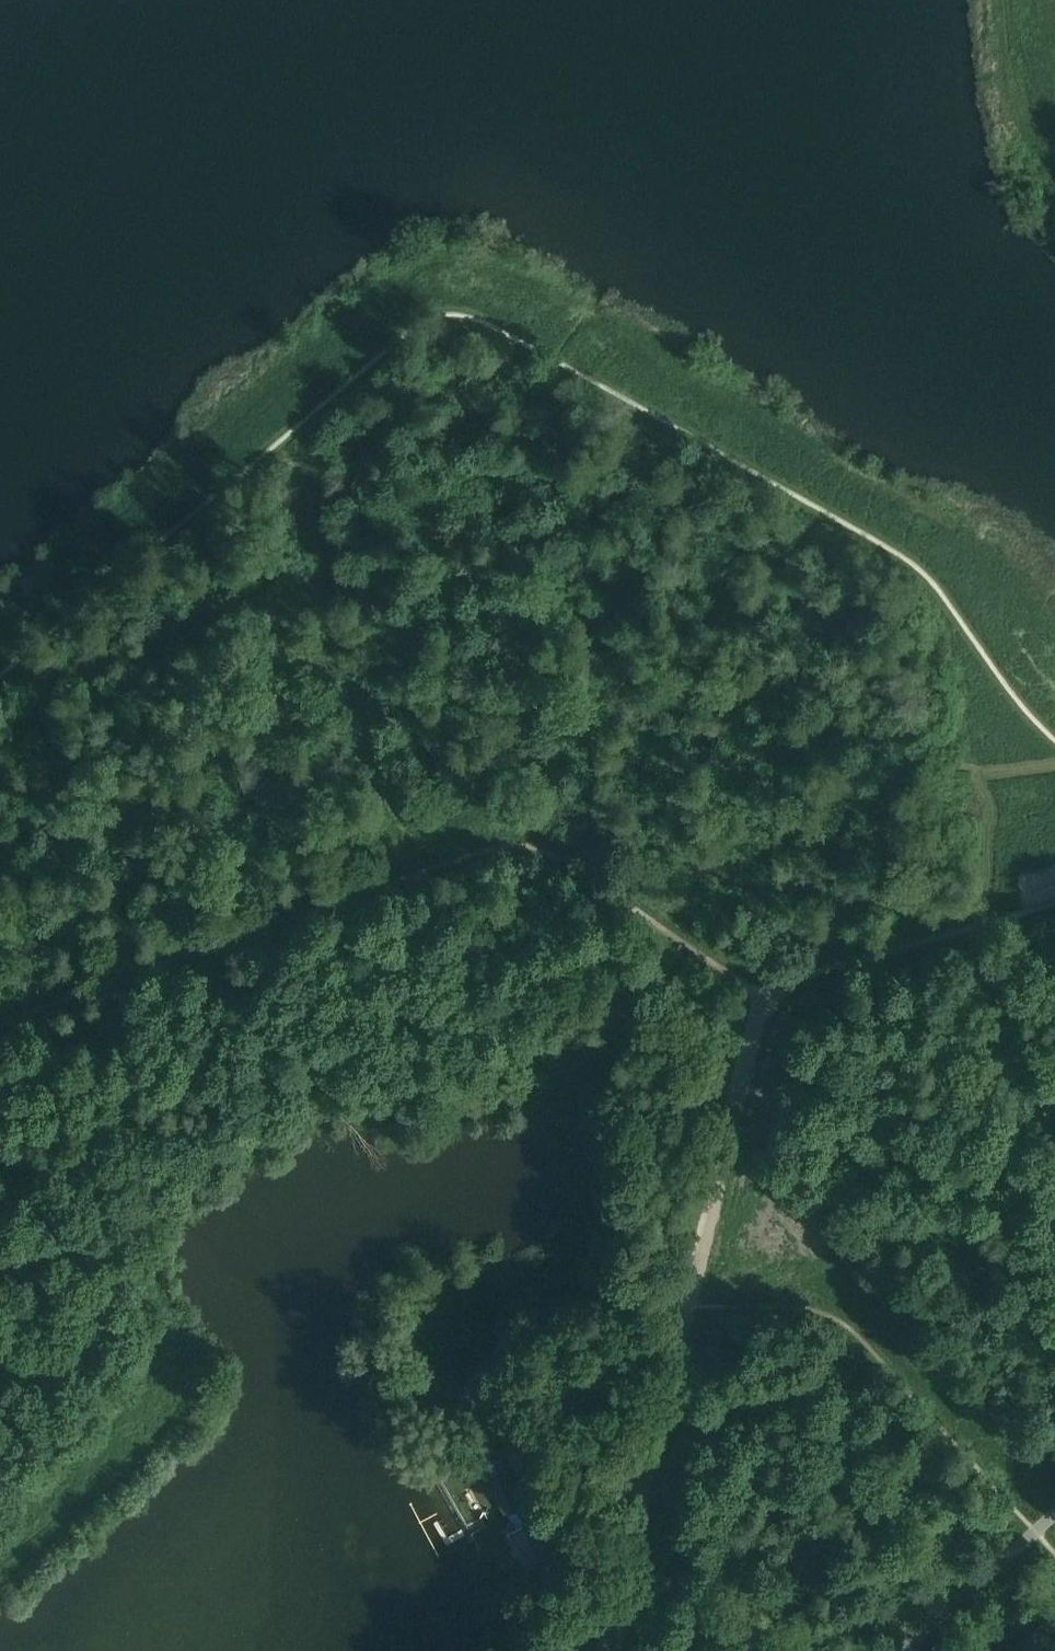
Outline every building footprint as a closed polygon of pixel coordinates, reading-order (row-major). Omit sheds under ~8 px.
[(483,1462),(499,1454),(484,1427),(468,1435),(483,1462)] [(506,1512),(525,1502),(506,1467),(487,1478),(506,1512)] [(511,1531),(537,1578),(561,1564),(535,1517),(511,1531)]
